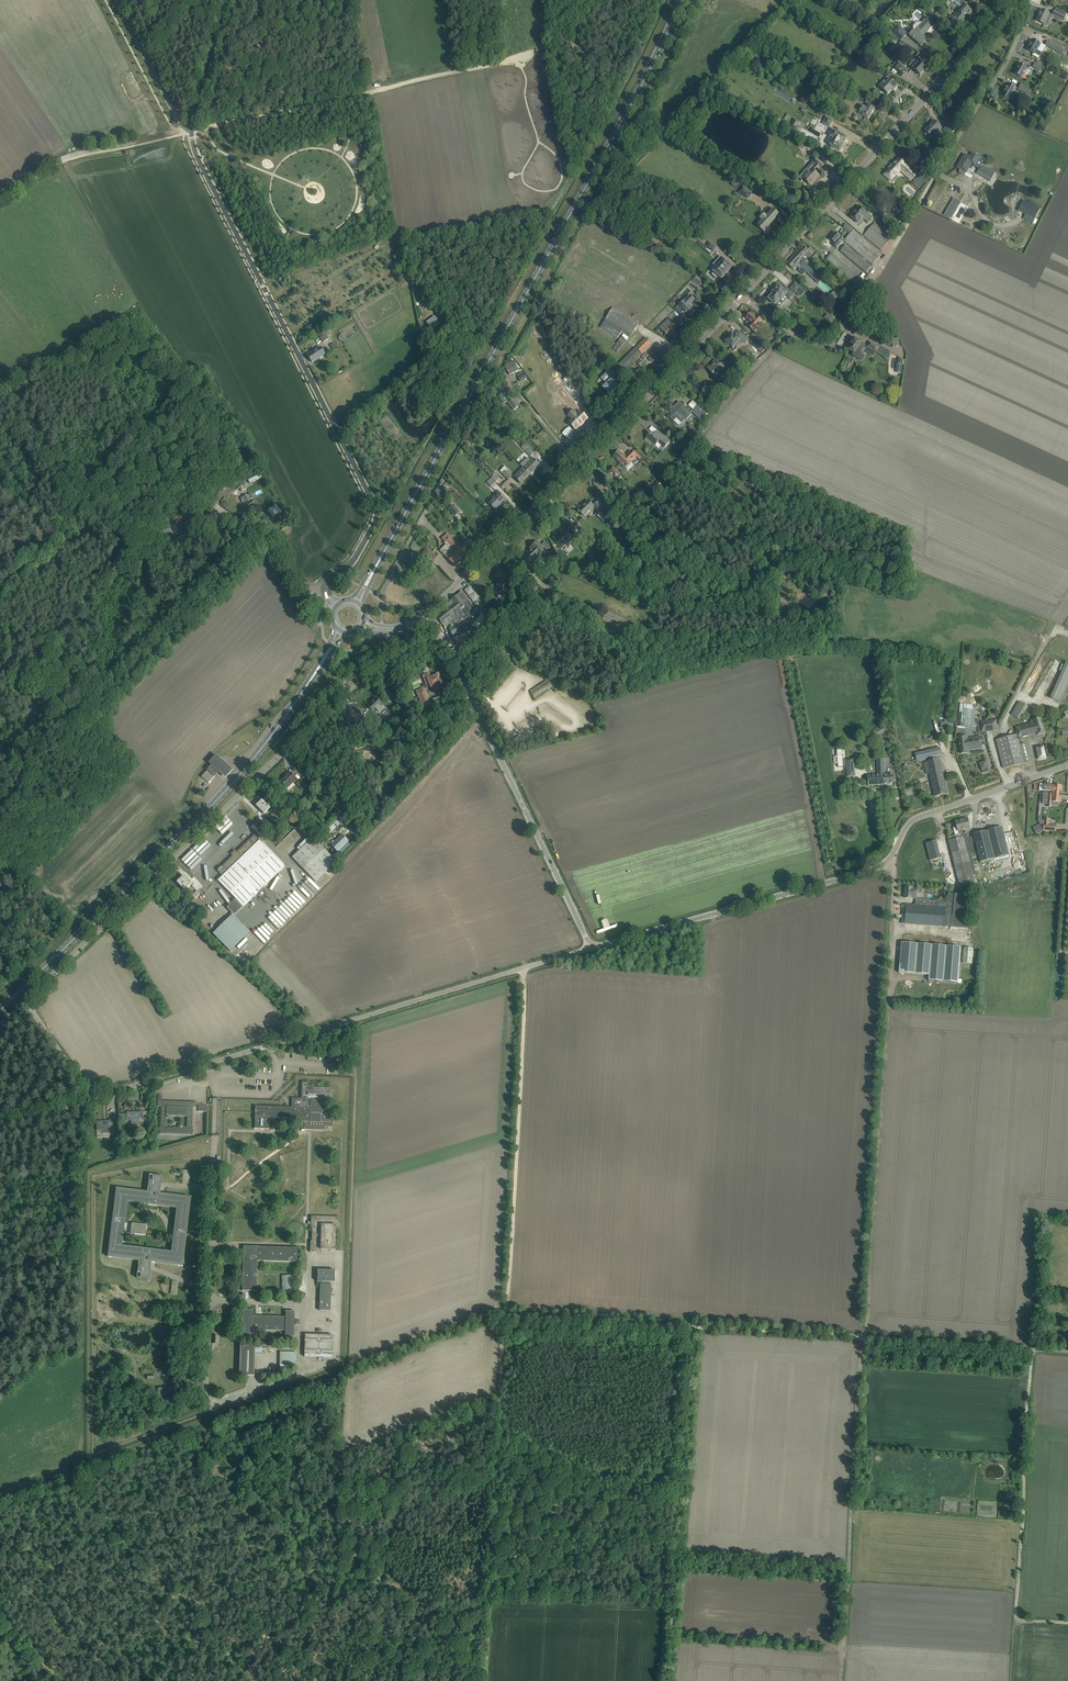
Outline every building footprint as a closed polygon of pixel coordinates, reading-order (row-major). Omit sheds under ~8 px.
[(952,3),(953,2),(960,7),(957,11),(958,12),(957,14),(955,12),(952,16),(951,15),(946,21),(954,27),(959,22),(962,25),(969,17),(968,16),(972,11),(966,5),(967,4),(962,0),(949,0),(952,3)] [(1052,15),(1064,21),(1066,16),(1067,13),(1057,8),(1056,11),(1055,11),(1052,15)] [(1042,10),(1036,21),(1041,23),(1044,25),(1046,21),(1049,22),(1051,18),(1048,17),(1050,13),(1047,12),(1042,10)] [(930,15),(944,23),(946,20),(936,14),(935,15),(931,13),(930,15)] [(914,31),(910,35),(920,44),(924,40),(920,36),(924,31),(926,33),(933,25),(931,23),(934,19),(930,16),(927,19),(926,18),(922,23),(916,23),(915,25),(915,26),(916,27),(915,28),(914,28),(913,28),(914,31)] [(1045,45),(1062,55),(1063,54),(1064,55),(1066,52),(1064,51),(1065,50),(1064,50),(1066,46),(1052,37),(1049,42),(1048,41),(1045,45)] [(1038,50),(1041,45),(1033,40),(1027,50),(1034,53),(1032,55),(1040,60),(1042,57),(1040,56),(1042,53),(1038,50)] [(912,68),(916,71),(920,75),(925,70),(926,71),(929,68),(928,67),(928,66),(927,65),(930,62),(926,59),(923,56),(923,57),(919,53),(916,57),(920,60),(917,63),(914,60),(914,61),(913,61),(912,62),(912,63),(910,65),(912,68)] [(1035,63),(1033,67),(1040,71),(1044,64),(1038,61),(1036,63),(1035,63)] [(899,63),(893,69),(902,76),(907,71),(899,63)] [(1028,75),(1026,74),(1028,69),(1020,64),(1014,74),(1022,78),(1025,79),(1028,75)] [(816,82),(818,78),(809,72),(805,70),(803,74),(806,76),(814,80),(816,82)] [(898,86),(893,82),(890,79),(889,80),(886,78),(883,81),(884,82),(879,87),(883,91),(887,94),(892,90),(893,91),(898,86)] [(1004,91),(1001,96),(1006,99),(1007,99),(1005,103),(1010,106),(1013,101),(1011,100),(1013,98),(1011,97),(1012,95),(1016,88),(1013,87),(1008,84),(1008,85),(1005,91),(1004,91)] [(1019,89),(1026,92),(1030,94),(1032,89),(1021,84),(1019,89)] [(855,97),(863,101),(865,98),(855,92),(853,94),(855,96),(855,97)] [(875,108),(870,106),(869,105),(867,108),(862,106),(859,111),(861,111),(859,113),(862,115),(868,119),(875,108)] [(829,128),(833,121),(826,117),(823,124),(829,128)] [(789,128),(799,134),(802,129),(798,126),(800,123),(794,119),(789,128)] [(925,130),(925,131),(932,137),(933,137),(936,140),(939,136),(936,133),(941,128),(934,121),(925,130)] [(950,123),(944,130),(950,136),(956,128),(950,123)] [(840,151),(840,150),(841,151),(843,147),(842,147),(847,138),(834,131),(833,132),(832,131),(830,135),(831,136),(830,137),(834,139),(830,145),(831,146),(830,147),(835,149),(835,148),(840,151)] [(809,141),(816,146),(819,141),(811,137),(810,139),(809,141)] [(957,167),(960,169),(959,171),(960,174),(962,175),(965,174),(966,172),(966,173),(969,169),(967,168),(970,163),(975,166),(976,166),(980,169),(977,173),(991,181),(995,173),(988,169),(988,170),(981,165),(985,159),(980,156),(979,158),(973,154),(971,158),(966,156),(963,161),(962,160),(957,167)] [(911,181),(916,176),(905,165),(906,165),(898,158),(889,168),(890,169),(884,175),(889,179),(894,173),(896,175),(901,171),(911,181)] [(816,165),(803,179),(807,182),(807,183),(808,184),(809,183),(810,185),(819,176),(816,173),(820,168),(821,169),(824,165),(817,159),(814,163),(816,165)] [(748,199),(753,192),(743,186),(738,193),(748,199)] [(946,215),(950,217),(959,202),(954,199),(946,215)] [(1040,209),(1023,200),(1018,211),(1026,215),(1024,219),(1033,224),(1040,209)] [(850,216),(858,223),(867,213),(859,207),(854,213),(853,212),(850,216)] [(758,226),(765,232),(765,231),(766,232),(768,232),(770,230),(769,228),(769,227),(768,225),(775,217),(776,218),(779,215),(773,210),(767,217),(765,214),(760,219),(763,221),(758,226)] [(902,221),(900,215),(890,217),(891,224),(902,221)] [(864,236),(882,250),(892,238),(875,223),(864,236)] [(843,228),(849,233),(852,229),(846,224),(843,228)] [(873,265),(882,254),(853,230),(844,241),(873,265)] [(833,245),(837,248),(844,240),(840,237),(841,237),(836,233),(830,239),(835,243),(833,245)] [(717,247),(709,243),(706,248),(714,253),(717,247)] [(866,273),(871,267),(846,245),(841,251),(866,273)] [(809,251),(808,250),(804,246),(796,254),(801,259),(806,254),(809,258),(810,257),(814,261),(819,256),(814,252),(812,255),(809,251)] [(818,283),(822,279),(814,273),(811,269),(801,259),(796,254),(787,263),(794,269),(798,264),(811,277),(818,283)] [(827,260),(858,286),(863,280),(832,254),(827,260)] [(721,257),(713,265),(716,268),(713,272),(714,273),(712,275),(716,279),(718,276),(722,280),(733,267),(724,260),(721,257)] [(452,272),(445,265),(443,267),(450,274),(452,272)] [(700,285),(703,280),(696,276),(693,281),(700,285)] [(795,283),(791,288),(795,293),(800,288),(795,283)] [(773,294),(769,299),(771,301),(771,302),(772,303),(773,303),(775,305),(779,301),(780,301),(785,296),(789,300),(794,295),(786,288),(784,290),(779,286),(778,287),(777,287),(776,288),(776,289),(773,293),(773,294)] [(839,295),(834,291),(830,295),(835,300),(839,295)] [(685,301),(679,306),(676,309),(683,315),(685,313),(686,313),(689,316),(695,311),(689,305),(695,300),(690,296),(685,301)] [(613,308),(606,320),(601,327),(618,338),(623,331),(631,336),(639,324),(613,308)] [(578,313),(572,309),(568,315),(574,319),(578,313)] [(757,316),(756,317),(751,313),(746,318),(748,321),(746,323),(749,325),(748,326),(753,331),(756,328),(760,331),(765,326),(762,323),(763,321),(757,316)] [(432,331),(441,325),(434,316),(426,322),(432,331)] [(677,328),(673,325),(668,319),(659,328),(669,337),(677,328)] [(329,339),(327,337),(331,334),(328,330),(324,332),(319,336),(323,343),(329,339)] [(730,345),(732,347),(732,348),(732,349),(733,350),(734,351),(735,351),(736,350),(737,349),(737,348),(736,344),(737,342),(745,344),(749,340),(739,331),(734,336),(732,334),(728,337),(725,339),(726,340),(725,341),(726,342),(725,343),(729,346),(730,345)] [(622,348),(627,342),(622,337),(616,344),(617,344),(612,349),(617,353),(621,347),(622,348)] [(646,338),(618,365),(625,372),(652,345),(646,338)] [(852,345),(849,350),(855,353),(853,355),(857,358),(860,353),(863,354),(867,348),(865,347),(866,345),(854,338),(850,344),(852,345)] [(881,353),(884,348),(880,345),(879,346),(870,341),(866,347),(876,353),(877,351),(881,353)] [(676,352),(673,348),(670,346),(662,354),(655,347),(652,351),(658,358),(657,359),(659,362),(663,366),(676,352)] [(316,350),(312,352),(308,355),(312,362),(324,354),(320,348),(317,350),(316,350)] [(605,362),(609,359),(602,351),(598,356),(605,362)] [(649,355),(646,352),(642,356),(643,357),(637,363),(640,366),(646,360),(645,359),(649,355)] [(720,370),(723,373),(730,366),(725,361),(721,365),(715,360),(712,364),(713,365),(708,370),(715,376),(720,370)] [(509,374),(518,370),(514,362),(505,367),(509,374)] [(608,384),(604,387),(612,395),(621,386),(612,377),(614,376),(615,377),(618,374),(612,368),(605,375),(608,378),(605,381),(608,384)] [(576,402),(582,398),(573,384),(566,388),(571,396),(572,396),(576,402)] [(511,398),(507,390),(498,394),(500,399),(504,397),(506,400),(511,398)] [(519,405),(513,398),(509,402),(508,401),(506,402),(513,410),(519,405)] [(672,414),(669,417),(673,421),(679,426),(681,423),(685,419),(686,420),(692,414),(683,406),(679,402),(670,412),(672,414)] [(701,419),(707,414),(698,405),(692,410),(701,419)] [(573,420),(570,424),(576,431),(588,419),(581,413),(577,417),(574,414),(570,417),(573,420)] [(666,437),(658,430),(654,435),(655,436),(654,437),(650,434),(645,440),(650,444),(652,443),(655,446),(658,442),(665,448),(670,442),(666,438),(666,437)] [(467,446),(471,442),(466,438),(463,442),(467,446)] [(534,453),(526,444),(522,448),(531,457),(534,453)] [(631,462),(636,457),(632,452),(631,451),(626,456),(623,454),(622,454),(619,451),(614,456),(625,468),(626,468),(627,469),(633,464),(631,462)] [(532,459),(529,463),(523,468),(530,474),(539,465),(532,459)] [(512,476),(507,471),(508,470),(505,466),(500,471),(508,480),(512,476)] [(613,467),(608,472),(611,475),(610,477),(615,482),(622,476),(613,467)] [(514,477),(517,480),(521,484),(530,474),(523,468),(514,477)] [(247,477),(253,473),(251,469),(245,473),(247,477)] [(250,484),(262,477),(259,471),(246,478),(250,484)] [(494,476),(492,478),(497,483),(500,480),(495,475),(496,474),(494,471),(492,473),(494,476)] [(497,483),(492,478),(487,482),(491,488),(497,483)] [(654,486),(649,483),(645,490),(657,496),(663,485),(657,482),(654,486)] [(256,506),(253,502),(252,498),(253,498),(250,493),(244,497),(244,498),(241,499),(244,505),(245,505),(248,510),(256,506)] [(488,503),(491,505),(495,509),(504,500),(498,493),(488,503)] [(578,510),(584,516),(592,509),(593,510),(595,508),(599,513),(600,512),(604,516),(605,517),(607,520),(615,512),(612,510),(605,503),(601,499),(594,506),(589,501),(583,507),(582,506),(578,510)] [(452,504),(447,509),(454,516),(459,511),(452,504)] [(189,509),(173,516),(176,523),(192,517),(189,509)] [(578,524),(575,527),(575,528),(573,530),(577,535),(580,532),(581,533),(584,530),(578,524)] [(156,525),(144,530),(147,536),(159,532),(156,525)] [(428,540),(433,535),(429,530),(424,535),(428,540)] [(557,543),(561,547),(562,549),(568,543),(569,544),(574,539),(567,532),(565,534),(564,533),(562,535),(561,535),(557,538),(560,541),(557,543)] [(446,545),(439,551),(454,566),(473,548),(467,541),(461,547),(451,536),(444,543),(446,545)] [(532,550),(531,551),(529,553),(528,553),(524,556),(532,564),(536,561),(540,556),(539,555),(544,550),(537,542),(530,548),(532,550)] [(596,547),(592,543),(588,546),(593,551),(593,552),(601,556),(602,553),(595,549),(596,547)] [(425,550),(419,556),(428,566),(435,560),(435,559),(425,550)] [(547,550),(543,554),(549,561),(553,557),(547,550)] [(633,565),(635,562),(634,561),(634,560),(624,556),(622,562),(633,565)] [(492,591),(496,595),(498,598),(505,591),(508,594),(513,589),(507,583),(504,586),(501,582),(492,591)] [(532,583),(529,587),(539,597),(543,594),(532,583)] [(467,596),(474,592),(471,586),(464,589),(467,596)] [(471,626),(482,612),(475,607),(475,609),(474,608),(468,600),(462,592),(452,600),(451,601),(452,602),(445,608),(446,610),(437,617),(442,624),(447,621),(452,627),(449,629),(451,634),(447,636),(448,639),(452,636),(453,637),(471,626)] [(602,620),(628,633),(633,623),(606,611),(602,620)] [(512,621),(507,628),(511,630),(516,624),(512,621)] [(618,645),(622,635),(600,625),(595,635),(618,645)] [(1067,686),(1067,663),(1066,662),(1050,698),(1061,702),(1067,686)] [(429,674),(422,677),(426,685),(429,684),(430,688),(432,687),(434,689),(440,686),(439,683),(440,683),(439,679),(440,679),(438,674),(430,677),(429,674)] [(535,699),(559,683),(556,680),(550,678),(530,692),(535,699)] [(431,704),(424,688),(416,691),(423,708),(431,704)] [(381,707),(383,705),(377,699),(368,707),(375,713),(377,711),(378,712),(382,708),(381,707)] [(1030,708),(1019,701),(1011,715),(1020,720),(1026,710),(1029,711),(1030,708)] [(1016,726),(1017,733),(1019,738),(1037,734),(1037,735),(1045,733),(1044,731),(1042,726),(1040,718),(1030,721),(1031,723),(1016,726)] [(982,732),(999,731),(997,720),(980,722),(982,732)] [(882,726),(872,730),(875,736),(885,731),(882,726)] [(376,771),(378,769),(380,771),(388,765),(384,760),(405,742),(398,733),(376,752),(381,758),(374,764),(372,766),(376,771)] [(1003,768),(1030,762),(1025,743),(1020,745),(1017,734),(996,740),(1003,768)] [(981,736),(968,737),(968,735),(958,736),(960,754),(970,753),(970,750),(982,748),(981,736)] [(441,738),(433,742),(436,746),(443,742),(441,738)] [(349,755),(350,755),(357,770),(361,776),(368,772),(365,766),(358,752),(366,748),(362,741),(348,749),(349,750),(347,751),(349,755)] [(1043,746),(1036,748),(1039,759),(1045,758),(1043,746)] [(927,758),(938,756),(941,755),(939,747),(915,753),(917,761),(927,758)] [(340,762),(345,756),(341,752),(335,758),(340,762)] [(211,766),(208,770),(215,776),(218,772),(225,778),(233,770),(216,755),(209,764),(211,766)] [(867,775),(868,780),(868,785),(894,784),(894,778),(893,775),(885,775),(884,758),(877,758),(878,775),(867,775)] [(928,762),(924,763),(925,769),(927,774),(930,773),(930,774),(931,781),(944,778),(942,771),(939,759),(928,762)] [(855,776),(854,760),(846,760),(847,777),(855,776)] [(985,760),(979,763),(983,773),(989,771),(985,760)] [(201,777),(208,783),(215,776),(208,770),(201,777)] [(296,779),(294,776),(290,772),(284,779),(280,783),(279,783),(285,790),(296,779)] [(944,778),(931,781),(935,796),(947,794),(946,788),(945,783),(944,778)] [(305,789),(308,786),(302,779),(299,782),(305,789)] [(371,795),(378,791),(374,784),(367,788),(371,795)] [(1045,784),(1044,791),(1049,792),(1050,791),(1053,791),(1053,793),(1061,794),(1061,791),(1062,786),(1053,785),(1049,785),(1045,784)] [(331,793),(337,798),(344,790),(339,785),(331,793)] [(1044,793),(1043,804),(1052,805),(1051,806),(1058,806),(1059,802),(1060,803),(1061,794),(1053,793),(1044,793)] [(270,807),(266,803),(262,799),(256,806),(259,810),(264,814),(270,807)] [(270,820),(274,823),(278,827),(282,822),(278,818),(275,815),(270,820)] [(329,835),(344,820),(339,815),(324,829),(326,831),(323,835),(326,839),(330,836),(329,835)] [(369,823),(366,820),(366,821),(362,817),(359,819),(365,827),(369,823)] [(973,834),(974,836),(967,838),(966,833),(965,833),(964,830),(970,828),(969,823),(967,818),(962,819),(963,820),(956,822),(958,831),(959,831),(960,834),(948,837),(960,885),(974,882),(973,875),(976,874),(973,862),(977,861),(973,844),(976,843),(981,863),(1009,855),(1002,827),(973,834)] [(1039,821),(1038,821),(1040,824),(1043,831),(1044,831),(1055,831),(1056,826),(1049,825),(1044,825),(1044,821),(1041,821),(1039,821)] [(318,829),(315,825),(308,831),(312,835),(318,829)] [(1040,825),(1033,828),(1036,834),(1039,833),(1043,832),(1040,825)] [(298,828),(291,834),(294,837),(290,840),(292,843),(303,833),(298,828)] [(342,834),(330,845),(337,852),(349,842),(342,834)] [(259,840),(259,841),(255,836),(219,871),(223,875),(218,881),(243,907),(285,867),(259,840)] [(316,882),(336,862),(313,838),(292,857),(316,882)] [(926,843),(930,861),(941,858),(936,840),(926,843)] [(333,850),(331,852),(337,858),(339,856),(333,850)] [(808,870),(806,864),(800,866),(798,861),(795,862),(799,875),(803,874),(802,872),(808,870)] [(176,882),(180,886),(184,891),(191,884),(183,876),(176,882)] [(303,905),(316,892),(305,881),(292,894),(303,905)] [(917,899),(917,895),(917,889),(913,888),(906,888),(905,898),(911,898),(912,898),(917,899)] [(947,902),(934,901),(929,901),(928,906),(903,904),(902,923),(968,929),(969,917),(968,917),(970,890),(965,890),(964,893),(963,892),(963,894),(948,893),(947,902)] [(227,908),(233,914),(234,915),(243,907),(235,900),(227,908)] [(288,918),(293,913),(282,903),(278,907),(288,918)] [(196,909),(192,913),(194,915),(191,918),(193,920),(196,917),(200,913),(196,909)] [(272,935),(285,921),(276,912),(273,915),(271,914),(261,924),(272,935)] [(250,932),(232,914),(213,934),(230,952),(250,932)] [(240,948),(250,939),(248,936),(238,946),(240,948)] [(899,973),(930,975),(929,981),(958,983),(960,983),(960,979),(959,979),(961,947),(901,943),(899,973)] [(964,948),(963,964),(972,964),(973,949),(964,948)] [(292,1107),(256,1106),(255,1112),(255,1128),(269,1129),(270,1117),(299,1119),(299,1122),(302,1122),(302,1130),(332,1131),(333,1120),(324,1119),(325,1101),(330,1101),(331,1088),(314,1087),(314,1085),(309,1084),(309,1082),(302,1081),(301,1098),(292,1098),(292,1107)] [(174,1101),(174,1102),(167,1101),(167,1102),(162,1102),(162,1101),(158,1101),(158,1104),(158,1107),(161,1107),(161,1126),(160,1126),(160,1134),(176,1135),(193,1135),(193,1127),(192,1127),(193,1108),(196,1108),(197,1102),(193,1102),(193,1103),(188,1103),(188,1102),(180,1102),(180,1101),(177,1101),(174,1101)] [(143,1117),(143,1111),(139,1111),(139,1112),(127,1112),(126,1121),(131,1121),(131,1124),(139,1125),(140,1117),(143,1117)] [(109,1121),(97,1121),(97,1130),(102,1130),(102,1134),(110,1133),(110,1125),(113,1125),(113,1119),(109,1119),(109,1121)] [(152,1263),(183,1266),(188,1222),(191,1197),(160,1193),(162,1176),(149,1174),(147,1192),(116,1188),(112,1222),(108,1257),(139,1261),(137,1278),(150,1279),(152,1263)] [(311,1241),(310,1252),(321,1253),(321,1250),(335,1250),(336,1226),(339,1226),(339,1217),(311,1216),(311,1222),(308,1222),(308,1224),(311,1224),(311,1227),(312,1227),(312,1241),(311,1241)] [(147,1225),(132,1223),(131,1233),(146,1235),(147,1225)] [(243,1246),(242,1291),(256,1291),(257,1261),(299,1262),(299,1248),(243,1246)] [(334,1281),(335,1270),(318,1269),(317,1281),(321,1281),(321,1284),(320,1284),(319,1310),(330,1310),(331,1284),(330,1284),(330,1281),(334,1281)] [(292,1293),(293,1276),(282,1275),(281,1293),(292,1293)] [(241,1310),(241,1335),(252,1336),(253,1330),(285,1331),(285,1336),(294,1337),(295,1312),(286,1311),(286,1317),(253,1316),(253,1310),(241,1310)] [(332,1357),(333,1335),(305,1334),(304,1357),(332,1357)] [(254,1376),(255,1347),(241,1346),(240,1375),(254,1376)] [(297,1352),(280,1352),(279,1365),(297,1365),(297,1352)] [(175,1392),(175,1388),(158,1388),(158,1400),(175,1401),(175,1396),(179,1396),(179,1392),(175,1392)] [(291,1537),(281,1528),(272,1537),(281,1547),(291,1537)]
